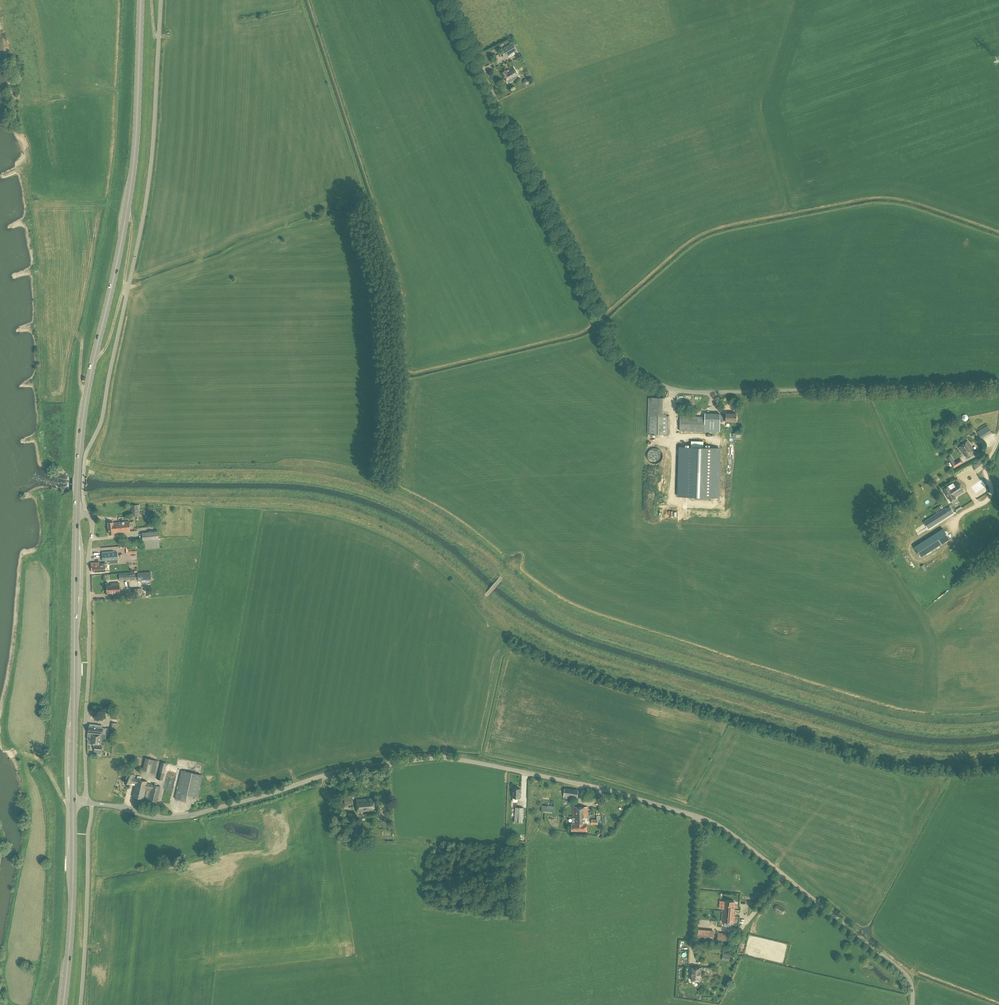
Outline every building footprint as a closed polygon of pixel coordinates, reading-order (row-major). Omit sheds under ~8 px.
[(508,55),(517,50),(513,43),(504,48),(508,55)] [(520,77),(514,67),(506,71),(506,70),(502,73),(508,83),(520,77)] [(726,415),(720,415),(720,413),(705,413),(705,417),(680,416),(679,431),(701,432),(705,432),(720,432),(720,421),(726,421),(736,422),(737,413),(726,413),(726,415)] [(669,434),(669,416),(664,416),(648,415),(648,434),(669,434)] [(981,438),(991,432),(988,428),(978,434),(981,438)] [(973,454),(975,452),(972,448),(970,445),(971,444),(968,441),(959,448),(962,452),(967,458),(969,456),(968,455),(972,453),(973,454)] [(680,447),(679,455),(690,455),(690,447),(680,447)] [(955,462),(950,455),(946,457),(953,468),(963,462),(961,459),(955,462)] [(690,471),(690,479),(703,479),(703,478),(708,478),(708,480),(715,481),(715,473),(712,473),(712,471),(690,471)] [(976,493),(995,479),(992,475),(982,482),(981,480),(971,487),(976,493)] [(972,503),(959,481),(954,484),(953,483),(943,489),(951,501),(955,498),(960,506),(956,508),(959,511),(972,503)] [(130,515),(138,515),(138,510),(140,509),(139,504),(131,505),(131,510),(130,510),(130,515)] [(928,529),(949,515),(945,508),(924,522),(928,529)] [(113,523),(114,533),(130,531),(129,521),(113,523)] [(943,528),(914,546),(921,557),(950,539),(943,528)] [(143,550),(159,548),(157,531),(141,532),(143,550)] [(109,560),(117,559),(116,551),(101,552),(102,560),(109,560)] [(99,564),(99,562),(91,563),(91,571),(94,571),(94,572),(105,571),(105,567),(107,567),(107,564),(106,563),(99,564)] [(138,581),(151,580),(151,572),(137,573),(138,581)] [(107,593),(120,592),(119,582),(111,583),(111,585),(106,585),(107,593)] [(99,728),(100,725),(90,724),(89,727),(89,726),(87,739),(88,739),(88,743),(101,745),(102,728),(99,728)] [(155,773),(158,761),(145,758),(142,770),(155,773)] [(162,780),(166,763),(161,762),(157,779),(162,780)] [(197,797),(202,775),(181,770),(174,799),(186,801),(187,795),(197,797)] [(146,783),(147,781),(134,778),(135,775),(128,772),(124,782),(129,784),(130,782),(136,783),(133,797),(157,802),(160,786),(146,783)] [(571,798),(572,789),(565,788),(564,797),(571,798)] [(344,805),(352,804),(352,796),(344,797),(344,805)] [(372,812),(372,811),(374,811),(373,798),(356,800),(357,812),(370,811),(370,812),(372,812)] [(580,807),(573,806),(573,818),(573,823),(572,823),(572,831),(580,831),(587,831),(587,807),(580,807)] [(523,823),(523,808),(515,807),(515,822),(523,823)] [(734,910),(735,902),(725,901),(724,908),(723,908),(722,922),(734,923),(735,910),(734,910)] [(781,914),(784,914),(785,911),(784,909),(778,905),(775,906),(774,908),(775,911),(781,914)] [(731,934),(718,933),(717,942),(730,943),(731,934)] [(732,962),(733,954),(731,954),(731,953),(723,952),(722,960),(732,962)] [(714,981),(714,967),(701,967),(692,967),(692,981),(698,981),(714,981)]
